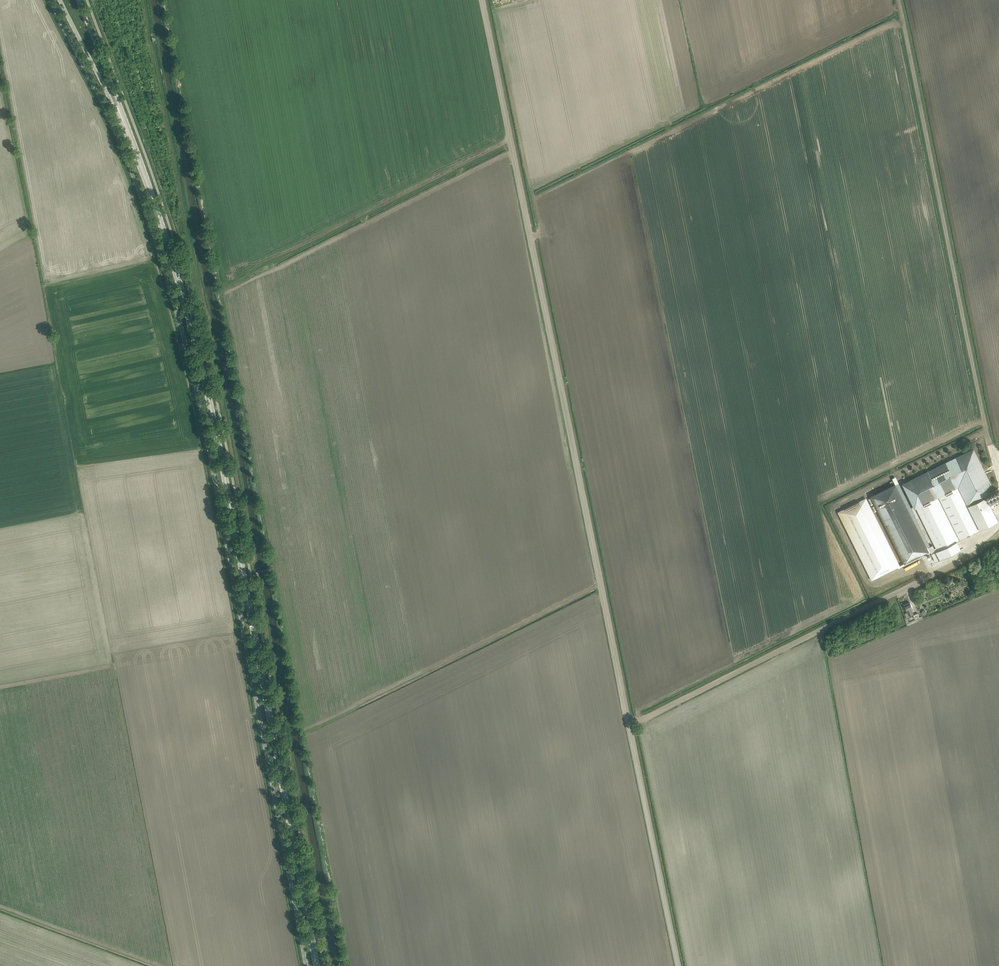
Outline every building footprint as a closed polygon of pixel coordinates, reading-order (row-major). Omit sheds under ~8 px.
[(973,449),(903,484),(915,508),(916,507),(958,486),(967,504),(975,500),(986,495),(994,491),(973,449)] [(895,484),(871,496),(905,563),(928,551),(895,484)] [(958,486),(916,507),(936,547),(937,551),(948,545),(957,541),(998,520),(986,495),(975,500),(967,504),(958,486)] [(866,498),(838,512),(872,579),(897,567),(898,568),(931,552),(930,550),(928,551),(905,563),(899,566),(866,498)] [(933,545),(930,546),(932,550),(930,550),(931,552),(932,553),(931,554),(935,561),(952,553),(948,545),(937,551),(936,547),(934,548),(933,545)] [(913,607),(910,602),(904,605),(908,612),(905,613),(907,616),(913,613),(911,608),(913,607)]
